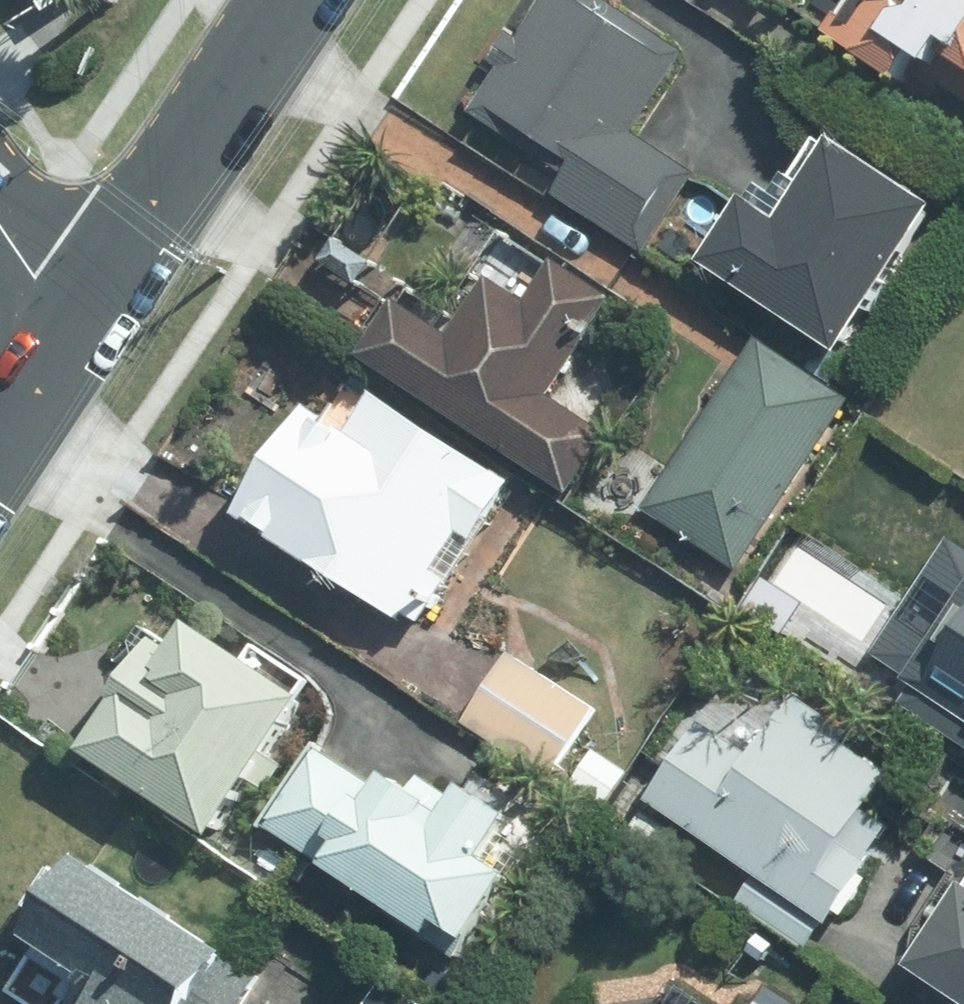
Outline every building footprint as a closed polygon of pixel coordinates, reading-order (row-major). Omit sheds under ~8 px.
[(600,0),(528,0),(455,113),(564,183),(550,206),(635,260),(689,176),(641,145),(695,61),(600,0)] [(963,127),(963,0),(761,0),(963,127)] [(767,228),(739,209),(697,272),(836,364),(933,217),(822,144),(767,228)] [(400,305),(371,346),(565,484),(585,456),(523,412),(608,292),(551,252),(506,315),(463,284),(432,327),(400,305)] [(846,410),(756,349),(642,515),(732,576),(846,410)] [(521,491),(342,365),(232,521),(412,647),(521,491)] [(803,549),(747,626),(829,685),(885,609),(803,549)] [(311,691),(183,610),(83,765),(211,847),(311,691)] [(926,697),(963,723),(963,641),(926,697)] [(509,657),(464,732),(602,815),(626,776),(577,747),(599,711),(509,657)] [(908,789),(731,670),(636,810),(746,884),(729,909),(796,954),(908,789)] [(415,831),(323,770),(272,846),(457,969),(517,881),(483,858),(517,809),(457,769),(415,831)] [(74,853),(0,971),(0,985),(31,1003),(227,1003),(252,964),(74,853)] [(957,889),(903,972),(951,1003),(963,1003),(963,893),(957,889)] [(762,981),(748,1003),(797,1003),(762,981)]
